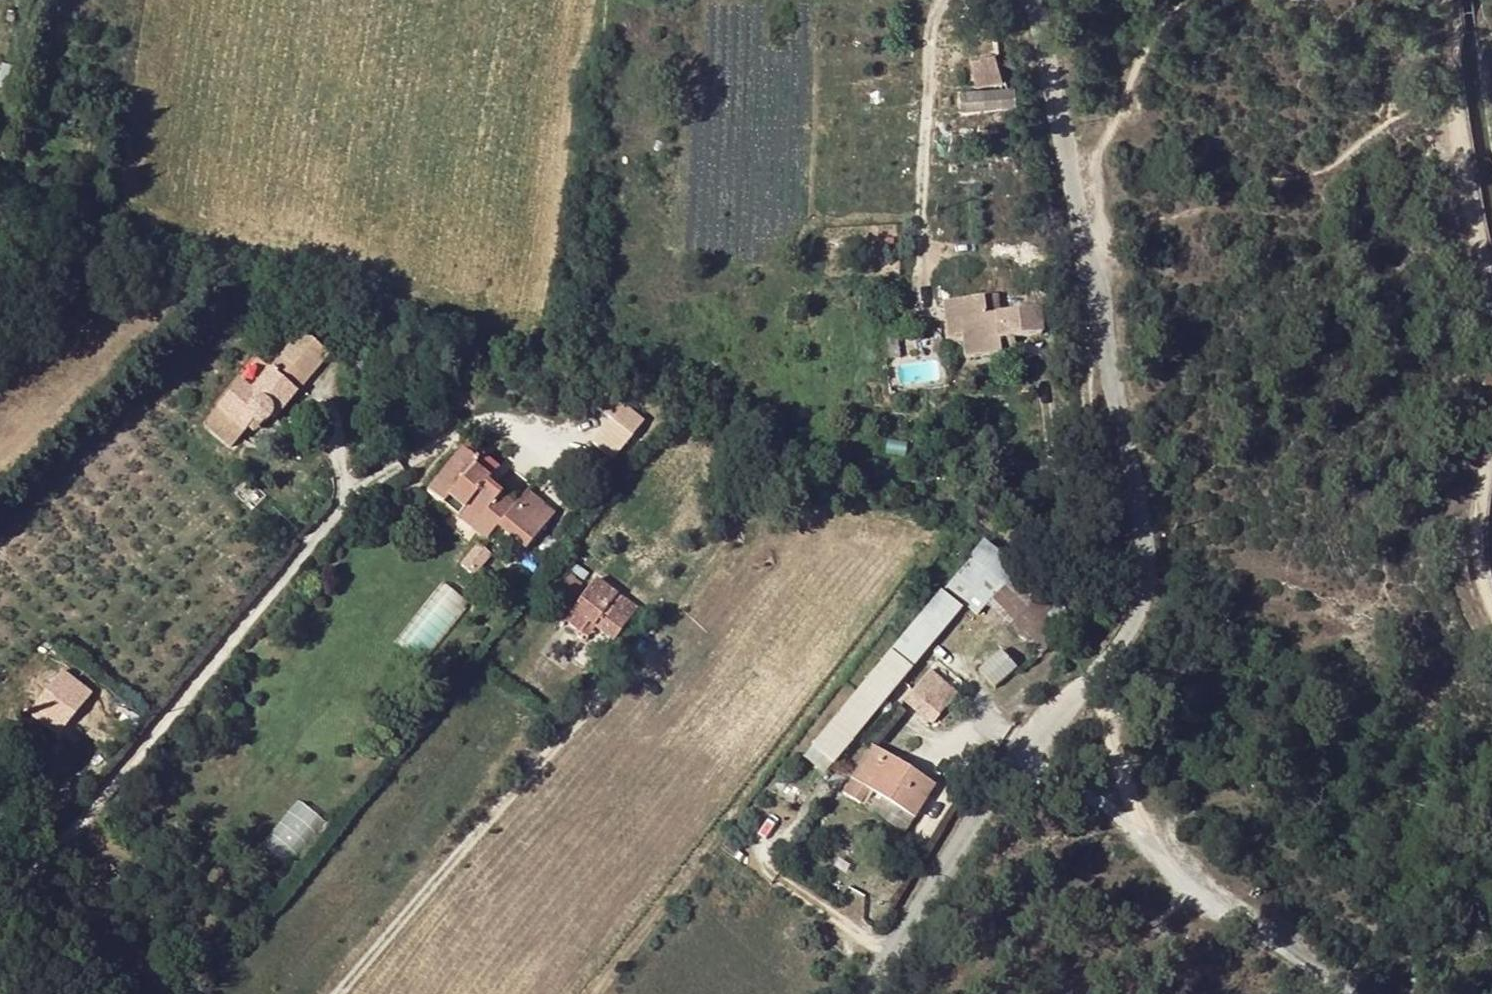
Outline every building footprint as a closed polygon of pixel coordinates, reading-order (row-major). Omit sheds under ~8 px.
[(975,20),(980,56),(998,54),(993,17),(975,20)] [(984,86),(1005,83),(1000,53),(998,54),(980,56),(984,86)] [(962,85),(976,83),(972,58),(959,60),(962,85)] [(962,93),(963,109),(1017,108),(1016,91),(962,93)] [(1054,310),(980,316),(981,339),(998,337),(998,340),(1041,336),(1042,353),(1058,352),(1054,310)] [(203,423),(231,447),(240,437),(247,429),(256,421),(262,426),(271,416),(274,419),(297,392),(318,367),(290,343),(250,390),(239,381),(203,423)] [(608,393),(598,404),(616,420),(626,408),(608,393)] [(615,457),(633,435),(631,434),(616,420),(598,443),(615,457)] [(247,429),(253,435),(262,426),(256,421),(247,429)] [(427,493),(443,506),(449,499),(479,523),(488,514),(499,524),(496,526),(513,541),(543,506),(526,492),(515,506),(487,481),(474,470),(485,458),(469,444),(427,493)] [(485,458),(474,470),(487,481),(498,470),(485,458)] [(484,540),(496,526),(499,524),(488,514),(479,523),(449,499),(443,506),(484,540)] [(553,515),(543,506),(513,541),(523,549),(553,515)] [(980,617),(988,607),(1020,570),(1020,569),(985,539),(973,554),(960,568),(944,588),(980,617)] [(952,560),(960,568),(973,554),(964,547),(952,560)] [(1075,621),(1020,570),(988,607),(1041,656),(1075,621)] [(437,580),(403,643),(428,657),(462,593),(437,580)] [(614,643),(637,613),(597,581),(565,622),(581,634),(590,624),(594,628),(614,643)] [(859,693),(878,710),(963,610),(942,593),(859,693)] [(586,638),(594,628),(590,624),(581,634),(586,638)] [(995,636),(979,652),(990,662),(1001,652),(1006,646),(995,636)] [(1016,668),(1001,652),(990,662),(980,672),(996,687),(1016,668)] [(50,696),(48,694),(31,715),(40,723),(48,714),(65,727),(90,694),(64,673),(56,683),(59,685),(50,696)] [(921,685),(903,708),(930,729),(956,695),(938,679),(921,685)] [(826,733),(845,750),(878,710),(859,693),(826,733)] [(874,747),(844,793),(862,805),(871,792),(915,819),(935,787),(874,747)] [(301,797),(263,842),(291,866),(329,821),(301,797)]
